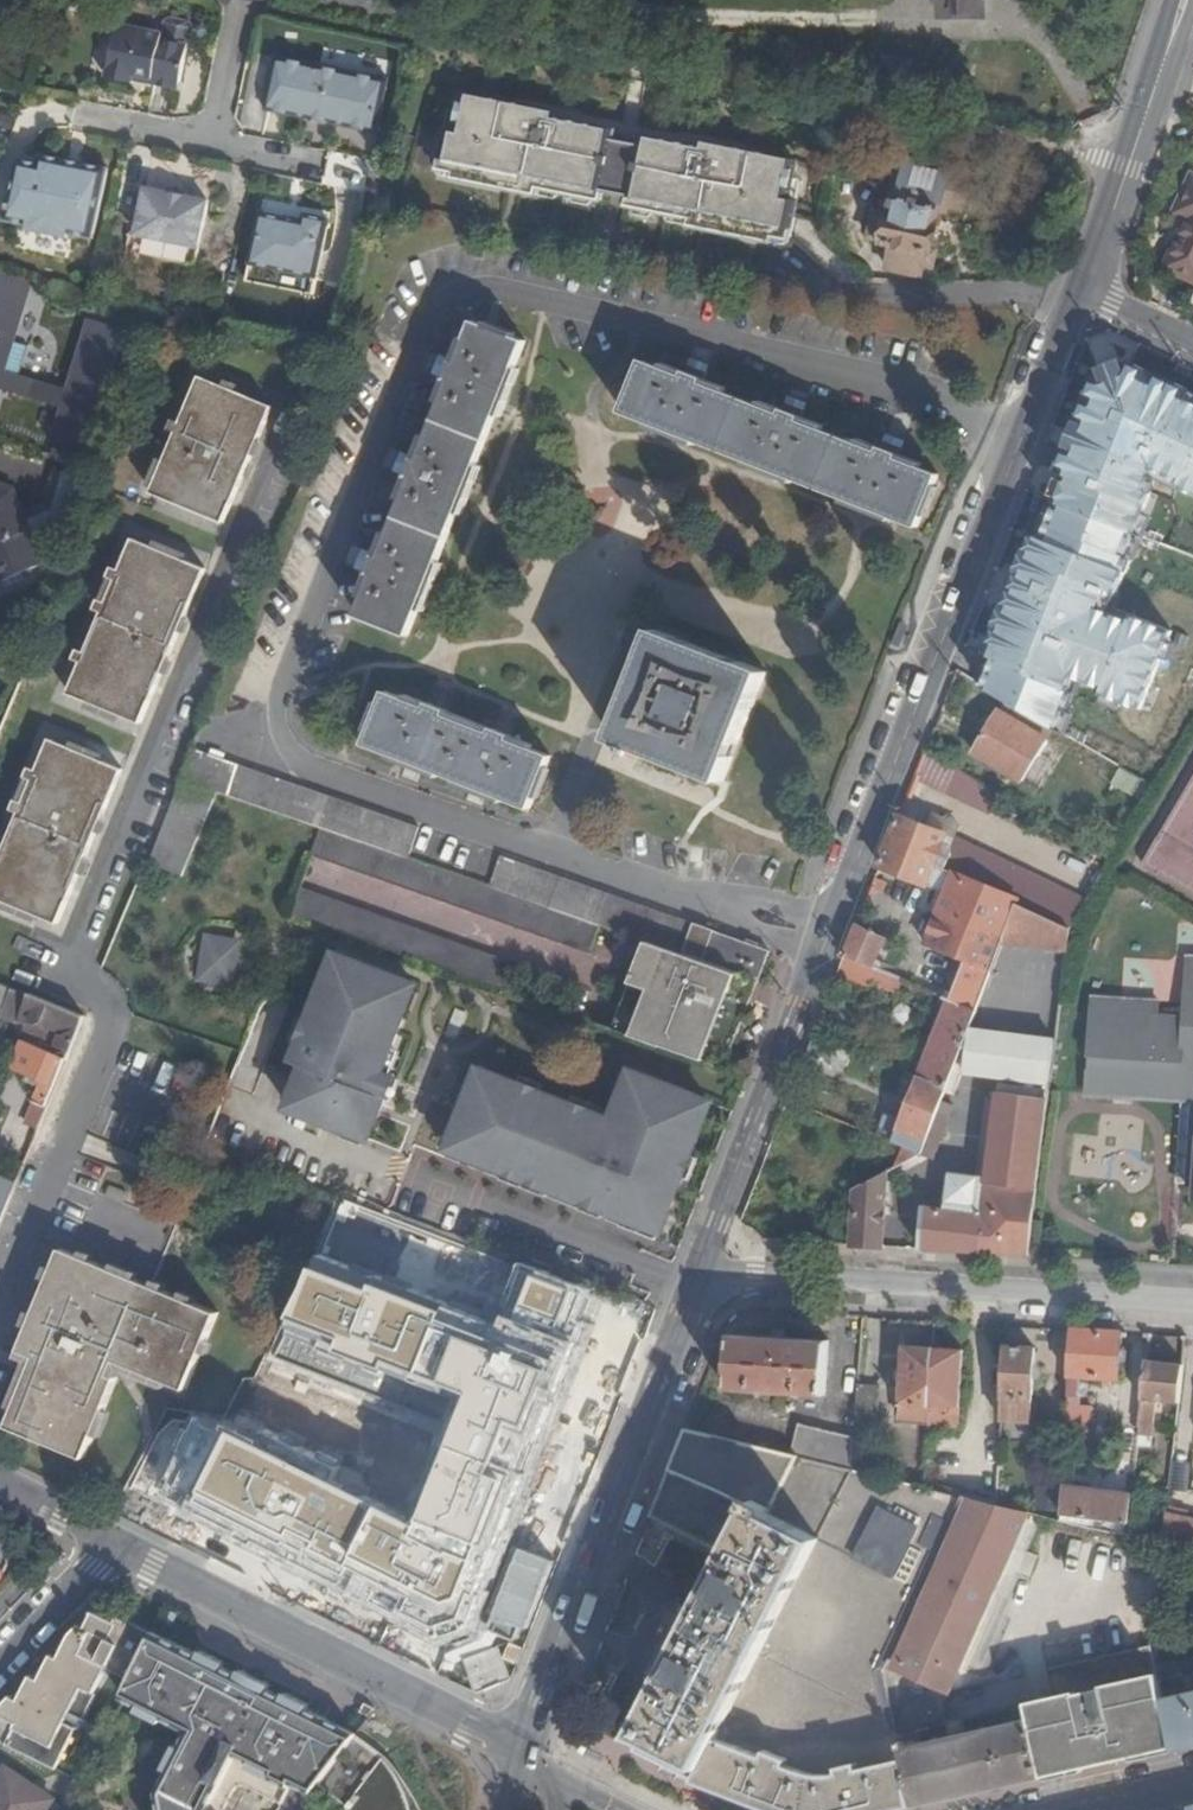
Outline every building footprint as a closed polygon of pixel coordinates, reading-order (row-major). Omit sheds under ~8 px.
[(983,0),(944,0),(944,17),(984,16),(983,0)] [(94,68),(109,70),(115,27),(101,25),(94,68)] [(116,75),(142,81),(144,73),(164,77),(163,85),(189,90),(199,47),(171,41),(173,33),(126,25),(116,75)] [(400,85),(289,59),(276,112),(387,138),(400,85)] [(144,73),(142,81),(163,85),(164,77),(144,73)] [(611,132),(560,122),(559,128),(534,123),(536,111),(471,98),(464,133),(455,132),(447,169),(463,172),(462,179),(545,195),(547,188),(605,199),(607,189),(617,143),(611,132)] [(559,128),(560,122),(561,116),(536,111),(534,123),(559,128)] [(840,122),(823,119),(821,131),(837,135),(840,122)] [(620,134),(611,132),(617,143),(620,134)] [(643,138),(641,148),(654,141),(643,138)] [(641,148),(631,194),(629,204),(689,215),(688,223),(771,239),(772,234),(788,236),(797,201),(791,199),(799,164),(732,150),(730,162),(705,156),(706,153),(654,141),(641,148)] [(617,143),(607,189),(631,194),(641,148),(617,143)] [(730,162),(732,150),(708,145),(706,153),(705,156),(730,162)] [(117,170),(88,163),(86,169),(73,165),(74,160),(47,153),(45,162),(25,157),(11,217),(35,224),(34,227),(73,237),(74,233),(98,239),(117,170)] [(962,178),(943,172),(943,169),(901,160),(894,189),(885,188),(880,210),(869,207),(861,236),(890,243),(884,268),(919,277),(922,263),(930,266),(935,248),(927,246),(938,200),(956,204),(962,178)] [(1180,206),(1192,213),(1188,223),(1167,269),(1192,281),(1192,178),(1180,206)] [(192,197),(174,193),(151,189),(139,236),(203,249),(213,201),(192,197)] [(1174,217),(1188,223),(1192,213),(1180,206),(1174,217)] [(335,222),(310,217),(308,225),(266,216),(255,266),(323,281),(335,222)] [(31,296),(0,287),(0,402),(4,389),(61,406),(54,432),(92,443),(126,330),(87,319),(67,388),(9,371),(31,296)] [(409,634),(525,339),(474,320),(358,614),(409,634)] [(938,474),(644,359),(625,411),(918,526),(938,474)] [(1192,502),(1192,390),(1105,368),(1083,457),(1136,470),(1163,477),(1159,493),(1192,502)] [(272,406),(201,377),(181,423),(174,421),(171,430),(177,432),(167,460),(160,457),(156,465),(163,468),(159,479),(152,477),(148,485),(155,489),(154,492),(224,521),(272,406)] [(1062,465),(990,685),(1082,714),(1087,700),(1156,722),(1187,627),(1124,607),(1160,497),(1062,465)] [(1,582),(44,564),(39,552),(63,541),(57,523),(67,516),(77,517),(87,478),(55,470),(49,500),(23,509),(15,490),(0,484),(0,581),(1,582)] [(205,569),(133,540),(121,570),(112,567),(108,576),(117,580),(107,603),(99,599),(95,608),(104,612),(87,652),(79,649),(75,659),(83,663),(71,692),(140,722),(205,569)] [(1170,606),(1192,608),(1192,587),(1172,585),(1170,606)] [(767,672),(658,628),(614,738),(723,781),(767,672)] [(551,756),(387,691),(366,743),(531,807),(551,756)] [(1024,779),(1048,738),(997,710),(974,750),(1024,779)] [(51,739),(39,769),(32,766),(27,777),(34,780),(25,802),(17,799),(13,809),(20,812),(5,852),(0,850),(0,862),(0,897),(58,923),(122,770),(51,739)] [(419,827),(196,748),(184,778),(218,790),(321,826),(408,857),(419,827)] [(999,792),(926,749),(914,778),(987,813),(999,792)] [(218,790),(184,778),(146,863),(182,876),(218,790)] [(1150,871),(1192,892),(1192,781),(1150,871)] [(960,823),(907,798),(889,842),(1017,903),(1070,929),(1076,919),(1085,896),(955,835),(960,823)] [(491,886),(408,857),(321,826),(309,854),(589,952),(600,924),(491,886)] [(1017,903),(889,842),(880,865),(947,892),(927,941),(992,968),(1002,942),(1017,903)] [(502,855),(491,886),(600,924),(647,940),(739,973),(760,980),(771,951),(502,855)] [(296,885),(285,912),(509,992),(510,992),(519,964),(296,885)] [(1070,929),(1017,903),(1002,942),(1068,950),(1070,929)] [(888,938),(857,923),(846,955),(870,965),(874,967),(888,938)] [(201,984),(240,986),(243,935),(203,933),(201,984)] [(647,940),(640,959),(731,992),(739,973),(647,940)] [(423,984),(332,950),(289,1064),(302,1069),(285,1113),(375,1146),(400,1079),(389,1074),(423,984)] [(870,965),(846,955),(839,970),(863,980),(897,994),(903,979),(874,967),(870,965)] [(1187,957),(1183,1018),(1160,1016),(1161,1001),(1093,997),(1087,1093),(1181,1099),(1183,1061),(1192,1062),(1192,957),(1187,957)] [(613,1028),(696,1058),(713,1064),(725,1068),(746,1014),(726,1006),(731,992),(640,959),(613,1028)] [(739,973),(731,992),(726,1006),(746,1014),(760,980),(739,973)] [(0,982),(0,1018),(4,1008),(22,1015),(19,1022),(74,1045),(85,1017),(0,982)] [(948,1088),(970,1029),(977,1011),(949,998),(920,1076),(948,1088)] [(966,1072),(1052,1083),(1056,1040),(970,1029),(966,1072)] [(48,1108),(71,1052),(20,1032),(7,1065),(42,1078),(32,1101),(48,1108)] [(614,1115),(479,1063),(443,1155),(667,1240),(720,1102),(632,1069),(614,1115)] [(878,1134),(923,1152),(948,1088),(920,1076),(904,1117),(888,1112),(878,1134)] [(924,1205),(921,1250),(1029,1256),(1050,1099),(999,1092),(984,1211),(924,1205)] [(848,1181),(858,1186),(887,1171),(923,1152),(878,1134),(867,1130),(848,1181)] [(858,1186),(853,1246),(883,1248),(887,1171),(858,1186)] [(11,1197),(0,1192),(0,1224),(11,1197)] [(919,1204),(915,1250),(921,1250),(924,1205),(919,1204)] [(218,1312),(62,1248),(20,1349),(36,1356),(7,1425),(85,1456),(118,1376),(110,1373),(116,1359),(187,1388),(218,1312)] [(601,1300),(522,1269),(498,1330),(318,1265),(312,1283),(292,1326),(474,1394),(425,1523),(239,1428),(193,1508),(441,1637),(473,1624),(601,1300)] [(1119,1378),(1122,1332),(1071,1329),(1068,1392),(1083,1394),(1084,1376),(1119,1378)] [(822,1397),(826,1342),(730,1337),(726,1391),(822,1397)] [(931,1418),(936,1346),(905,1344),(901,1417),(931,1418)] [(1033,1347),(1007,1345),(1003,1419),(1029,1420),(1033,1347)] [(965,1348),(936,1346),(931,1418),(931,1421),(960,1423),(965,1348)] [(1179,1402),(1183,1363),(1146,1359),(1139,1434),(1152,1435),(1156,1400),(1179,1402)] [(879,1386),(859,1385),(855,1437),(853,1468),(873,1472),(879,1386)] [(1083,1404),(1083,1394),(1068,1392),(1068,1403),(1083,1404)] [(1068,1403),(1067,1418),(1088,1419),(1090,1404),(1083,1404),(1068,1403)] [(799,1425),(793,1452),(853,1468),(855,1437),(799,1425)] [(633,1748),(693,1781),(765,1647),(895,1708),(888,1663),(963,1495),(873,1472),(853,1468),(793,1452),(684,1428),(653,1509),(729,1547),(662,1683),(658,1682),(642,1714),(644,1715),(636,1733),(639,1735),(633,1748)] [(1062,1510),(1129,1519),(1131,1505),(1132,1494),(1063,1487),(1062,1510)] [(953,1691),(1032,1512),(972,1498),(898,1667),(953,1691)] [(1131,1505),(1129,1519),(1127,1534),(1192,1549),(1192,1518),(1131,1505)] [(165,1635),(152,1627),(150,1630),(131,1620),(129,1622),(121,1618),(118,1623),(92,1610),(86,1626),(79,1622),(71,1630),(59,1657),(51,1654),(39,1678),(32,1675),(20,1699),(11,1694),(0,1705),(0,1713),(18,1722),(2,1742),(56,1770),(108,1667),(130,1679),(141,1684),(163,1641),(165,1635)] [(522,1691),(535,1639),(478,1624),(465,1676),(522,1691)] [(163,1641),(141,1684),(130,1679),(120,1701),(187,1736),(158,1792),(161,1809),(212,1809),(207,1807),(231,1758),(307,1799),(352,1741),(305,1716),(308,1710),(281,1697),(279,1702),(265,1695),(269,1689),(238,1673),(235,1678),(221,1671),(223,1665),(198,1653),(195,1658),(163,1641)] [(693,1781),(772,1809),(886,1809),(911,1804),(898,1743),(895,1708),(765,1647),(693,1781)] [(1028,1718),(1041,1775),(1174,1746),(1157,1677),(1151,1648),(1046,1670),(1052,1696),(1025,1703),(1028,1718)] [(1174,1746),(1192,1742),(1192,1669),(1157,1677),(1174,1746)] [(371,1718),(378,1710),(367,1704),(362,1714),(371,1718)] [(0,1713),(0,1742),(2,1742),(18,1722),(0,1713)] [(898,1743),(911,1804),(1041,1775),(1028,1718),(905,1746),(904,1742),(898,1743)] [(402,1779),(389,1761),(355,1738),(352,1741),(307,1799),(305,1801),(317,1809),(413,1809),(412,1808),(402,1779)] [(7,1766),(0,1777),(0,1809),(48,1809),(56,1798),(7,1766)] [(413,1795),(402,1779),(412,1808),(413,1809),(421,1809),(413,1795)]
